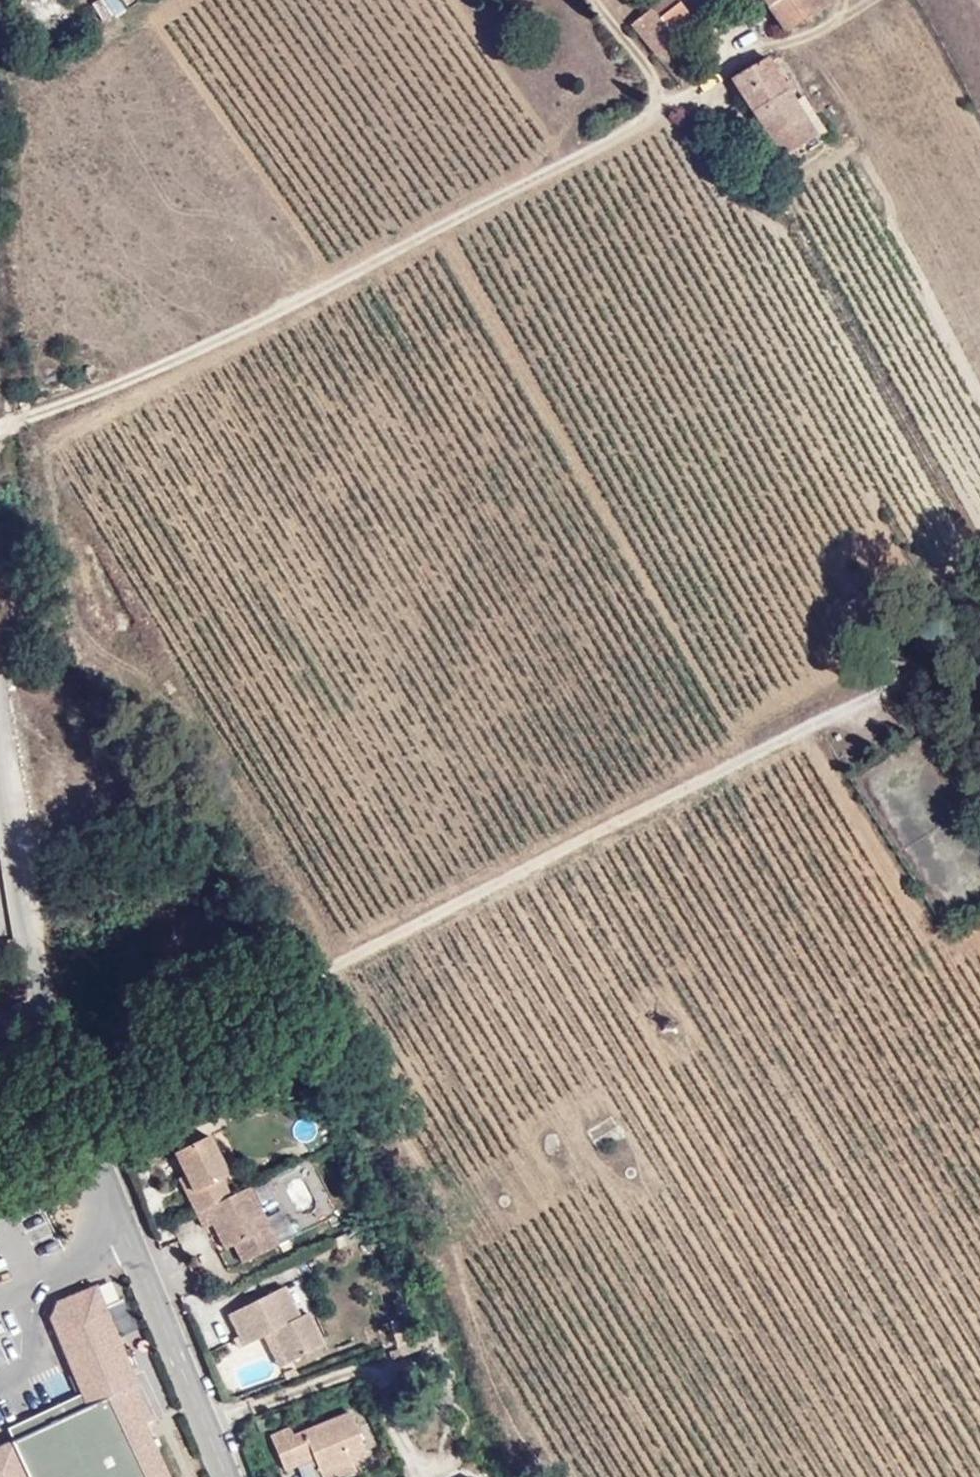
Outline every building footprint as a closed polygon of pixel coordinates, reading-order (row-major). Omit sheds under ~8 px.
[(636,14),(651,4),(648,0),(628,0),(636,14)] [(659,53),(684,39),(664,1),(667,0),(648,0),(651,4),(636,14),(659,53)] [(813,0),(772,0),(783,17),(813,0)] [(771,80),(744,96),(776,155),(805,139),(771,80)] [(197,1217),(229,1200),(219,1182),(226,1177),(207,1140),(174,1158),(184,1177),(175,1180),(196,1217),(197,1217)] [(277,1246),(247,1190),(229,1200),(197,1217),(205,1232),(211,1229),(223,1252),(234,1246),(244,1264),(277,1246)] [(278,1243),(292,1235),(282,1217),(268,1224),(278,1243)] [(281,1282),(230,1313),(245,1343),(271,1329),(289,1362),(326,1338),(307,1307),(296,1313),(281,1282)] [(94,1289),(53,1305),(46,1324),(81,1401),(135,1378),(94,1289)] [(137,1388),(138,1387),(135,1378),(81,1401),(85,1410),(137,1388)] [(0,1451),(0,1476),(167,1476),(145,1426),(152,1423),(137,1388),(85,1410),(0,1451)] [(332,1467),(362,1453),(379,1444),(357,1402),(304,1428),(301,1421),(280,1432),(298,1466),(324,1453),(332,1467)] [(362,1453),(332,1467),(337,1476),(342,1476),(368,1464),(362,1453)] [(300,1476),(317,1476),(312,1463),(297,1468),(300,1476)] [(443,1476),(485,1476),(481,1471),(469,1475),(465,1467),(443,1476)]
